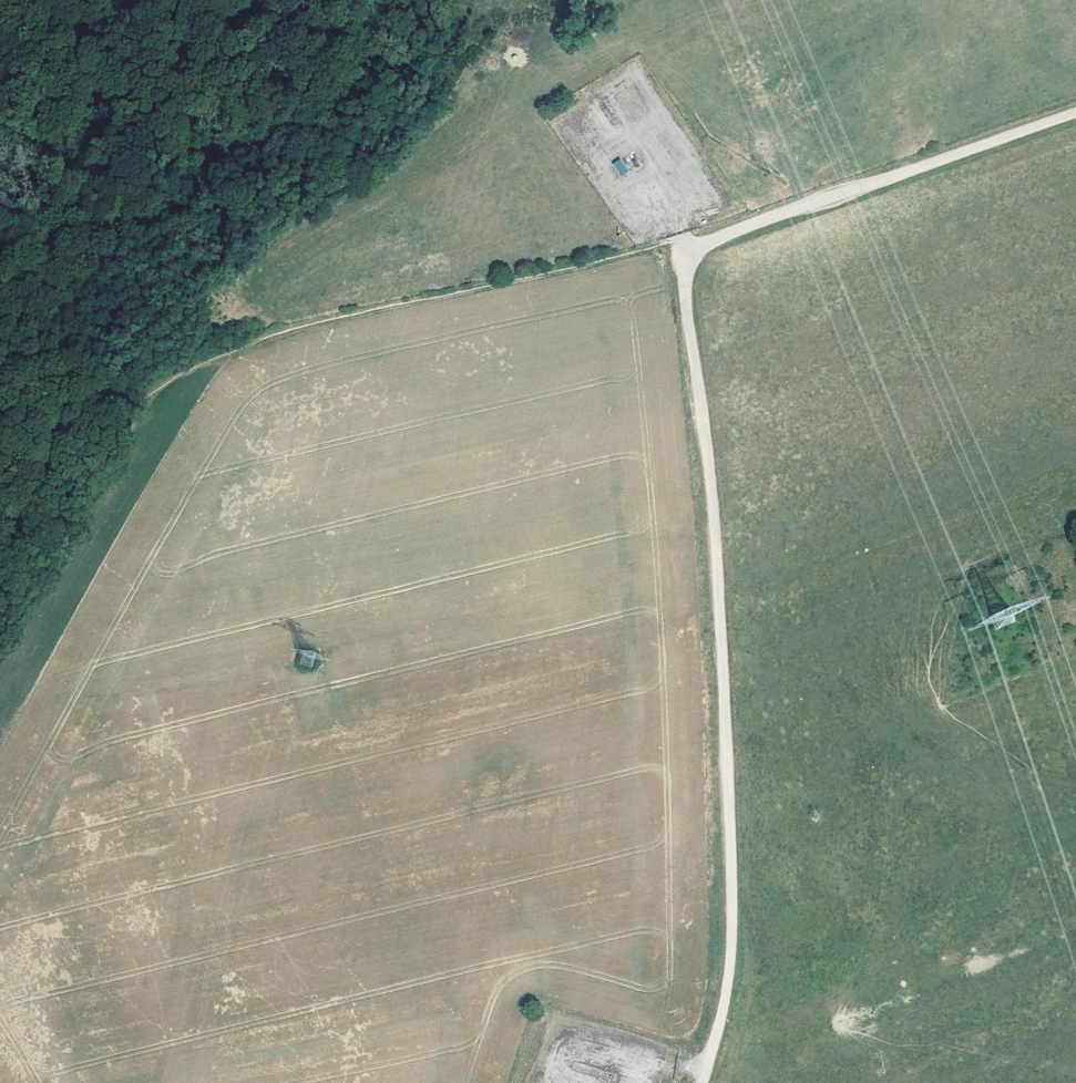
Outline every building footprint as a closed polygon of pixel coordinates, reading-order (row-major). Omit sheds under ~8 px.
[(612,164),(621,176),(629,170),(619,158),(612,164)] [(300,650),(298,665),(314,666),(315,651),(300,650)]
